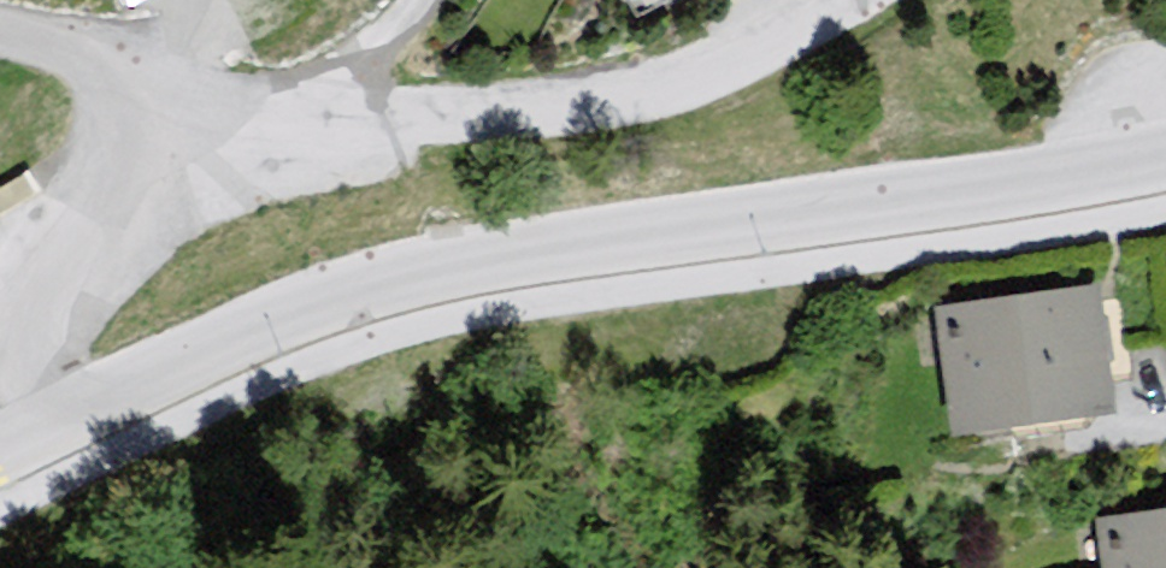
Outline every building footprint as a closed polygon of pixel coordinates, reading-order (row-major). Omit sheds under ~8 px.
[(649,17),(682,0),(638,0),(649,17)] [(1120,281),(953,312),(976,436),(1143,405),(1120,281)] [(1113,522),(1126,567),(1165,567),(1165,515),(1113,522)]
